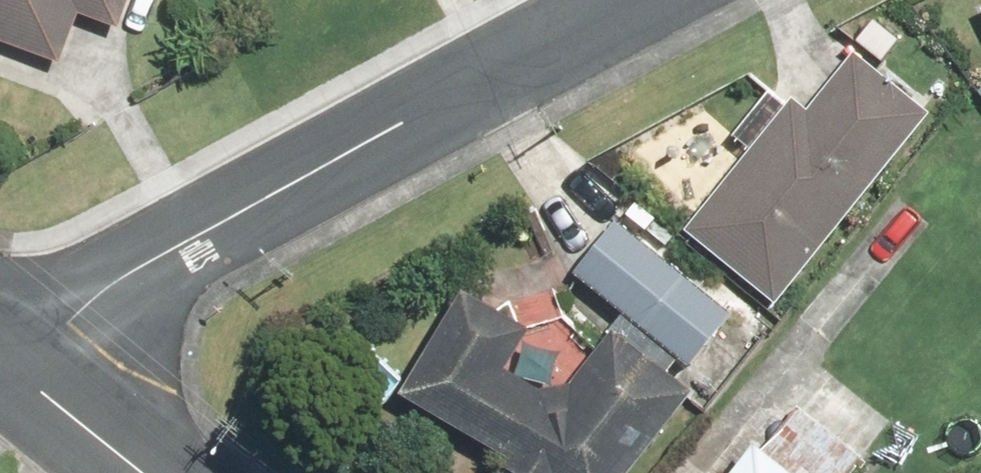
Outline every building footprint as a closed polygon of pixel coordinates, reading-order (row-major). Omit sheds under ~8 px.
[(54,70),(75,18),(115,34),(128,0),(0,0),(0,48),(54,70)] [(804,113),(788,100),(681,233),(772,307),(928,114),(852,53),(804,113)] [(614,220),(569,275),(621,318),(676,363),(684,370),(729,316),(614,220)] [(621,318),(550,403),(499,371),(523,335),(458,292),(392,392),(505,459),(498,471),(502,472),(627,472),(689,398),(664,377),(676,363),(621,318)] [(753,447),(731,472),(784,472),(753,447)]
